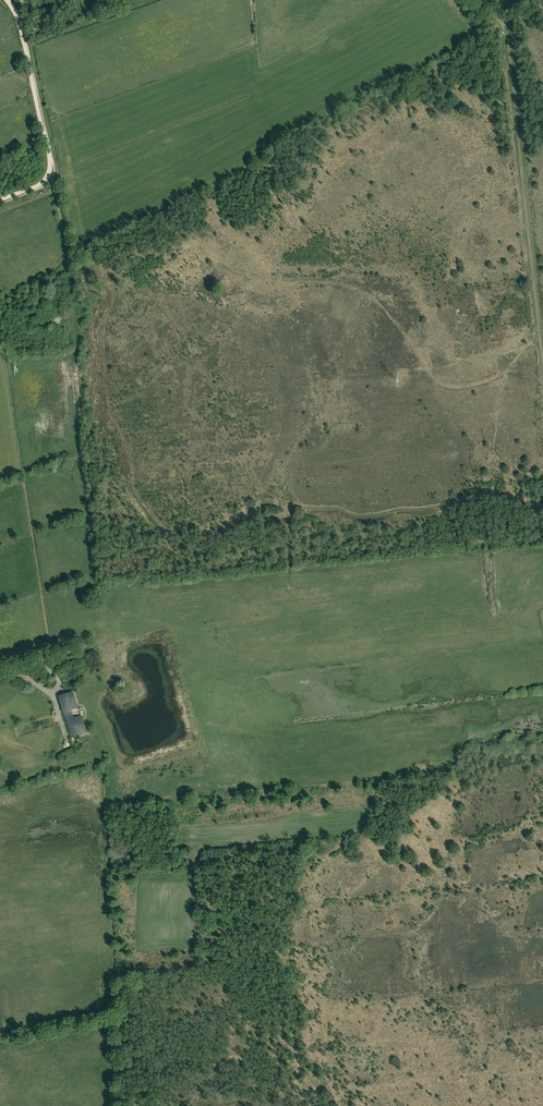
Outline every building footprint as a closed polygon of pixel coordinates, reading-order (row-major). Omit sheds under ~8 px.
[(39,30),(31,14),(27,16),(37,38),(44,34),(42,29),(39,30)] [(65,711),(70,709),(70,708),(77,706),(73,693),(60,697),(64,710),(65,710),(65,711)] [(70,709),(65,711),(65,712),(64,712),(72,735),(85,731),(81,718),(74,720),(70,709)]
